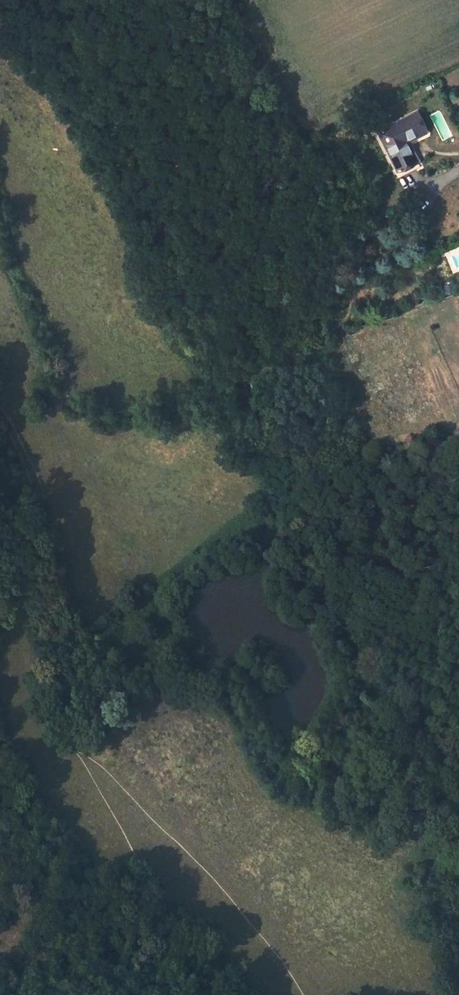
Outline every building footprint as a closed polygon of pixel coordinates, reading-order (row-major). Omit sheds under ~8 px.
[(417,160),(408,142),(426,133),(415,113),(378,132),(388,152),(398,170),(416,161),(417,160)] [(385,153),(394,172),(398,170),(388,152),(385,153)] [(416,161),(398,170),(394,172),(398,178),(419,167),(416,161)]
